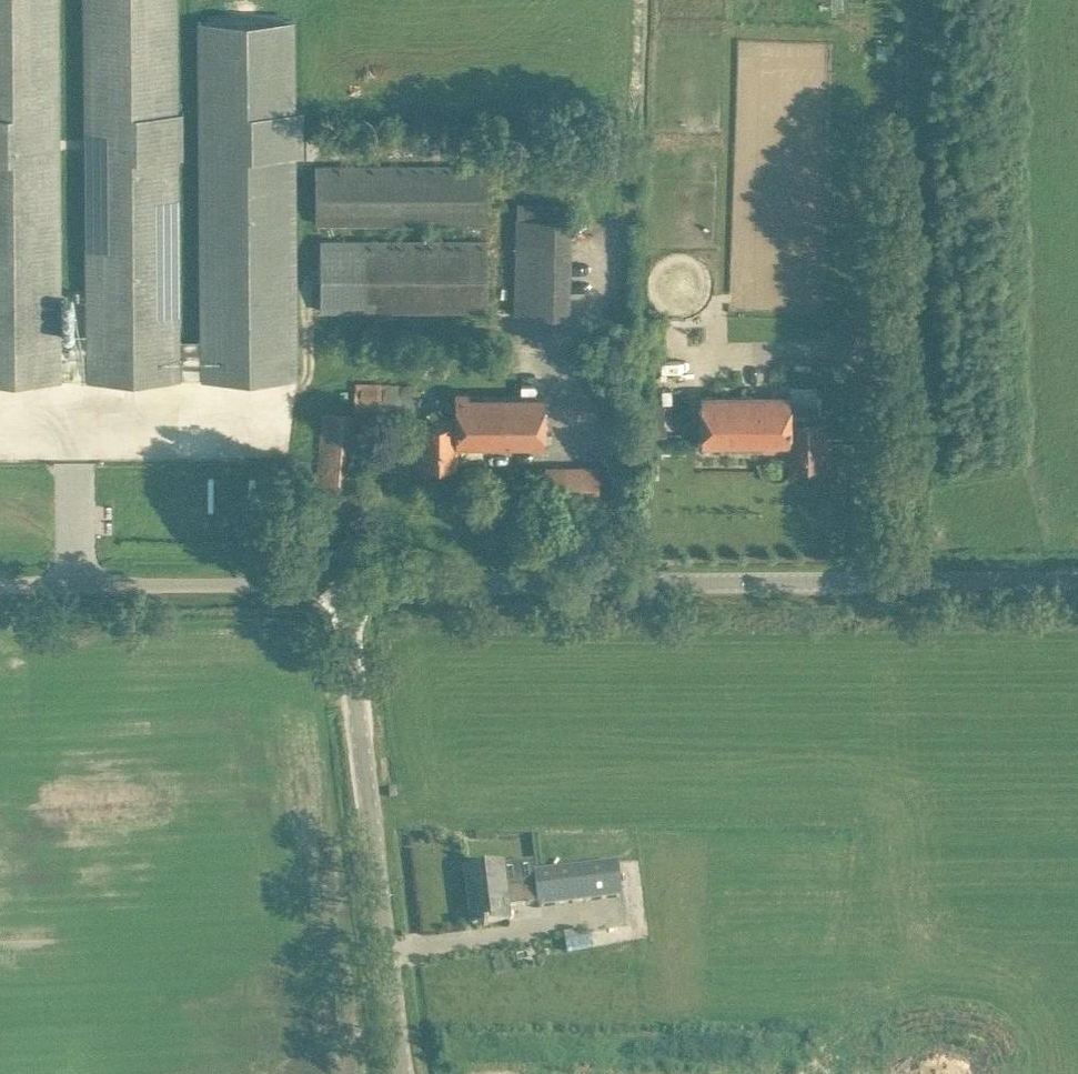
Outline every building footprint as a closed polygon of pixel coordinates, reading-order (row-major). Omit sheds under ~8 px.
[(61,378),(86,377),(86,378),(180,378),(180,377),(204,377),(204,378),(298,377),(296,155),(305,155),(305,111),(297,111),(296,20),(200,21),(203,340),(183,340),(179,0),(85,0),(88,334),(63,334),(60,0),(0,0),(0,379),(61,378)] [(488,162),(315,162),(315,222),(487,222),(488,162)] [(516,311),(575,312),(576,200),(517,199),(516,311)] [(487,239),(368,239),(320,239),(322,309),(373,308),(487,309),(487,239)] [(843,314),(838,311),(833,312),(830,317),(831,322),(836,325),(841,324),(844,319),(843,314)] [(665,335),(654,335),(654,346),(665,345),(665,335)] [(354,380),(353,413),(412,413),(412,381),(404,381),(404,380),(354,380)] [(422,445),(417,445),(417,464),(456,464),(456,451),(461,451),(461,443),(544,443),(544,395),(469,395),(469,391),(455,391),(455,421),(422,421),(422,445)] [(701,395),(701,420),(701,443),(784,442),(784,450),(789,450),(789,462),(829,462),(829,444),(823,444),(823,420),(790,420),(790,394),(701,395)] [(325,412),(319,492),(317,514),(348,517),(356,415),(325,412)] [(650,442),(665,442),(665,425),(650,425),(650,442)] [(599,466),(545,466),(545,497),(599,497),(599,466)] [(488,926),(488,923),(509,921),(507,907),(538,903),(539,907),(621,897),(617,861),(535,872),(536,882),(505,886),(502,865),(488,867),(466,869),(472,925),(483,924),(484,926),(488,926)]
